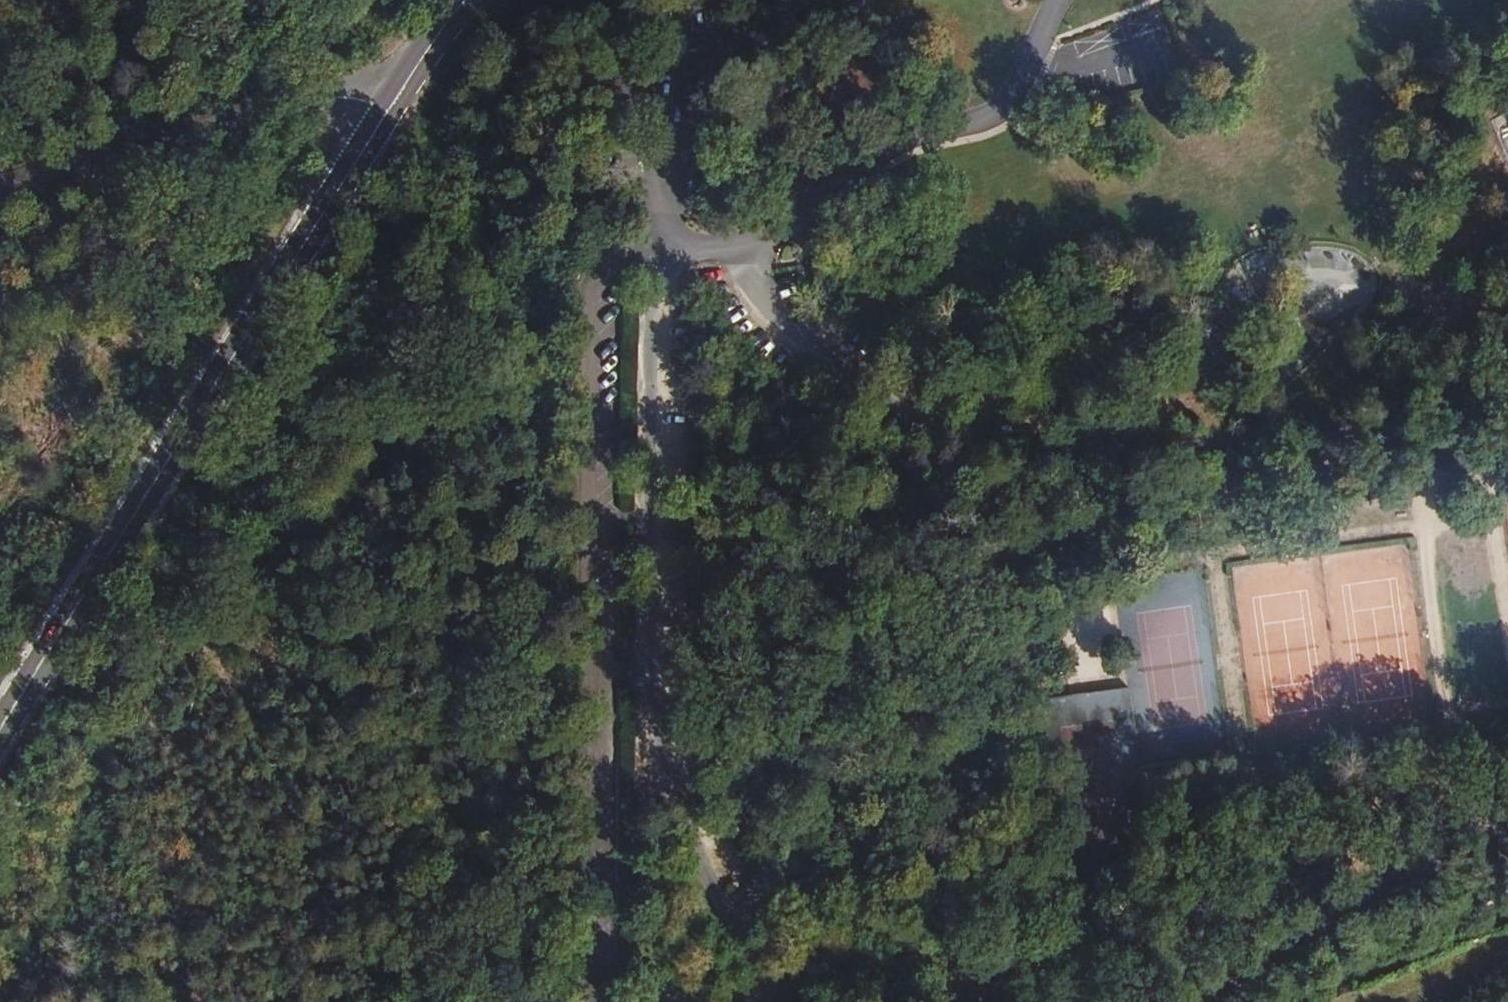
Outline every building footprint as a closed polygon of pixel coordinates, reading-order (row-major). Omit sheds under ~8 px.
[(1037,730),(1130,722),(1126,688),(1034,696),(1037,730)]
